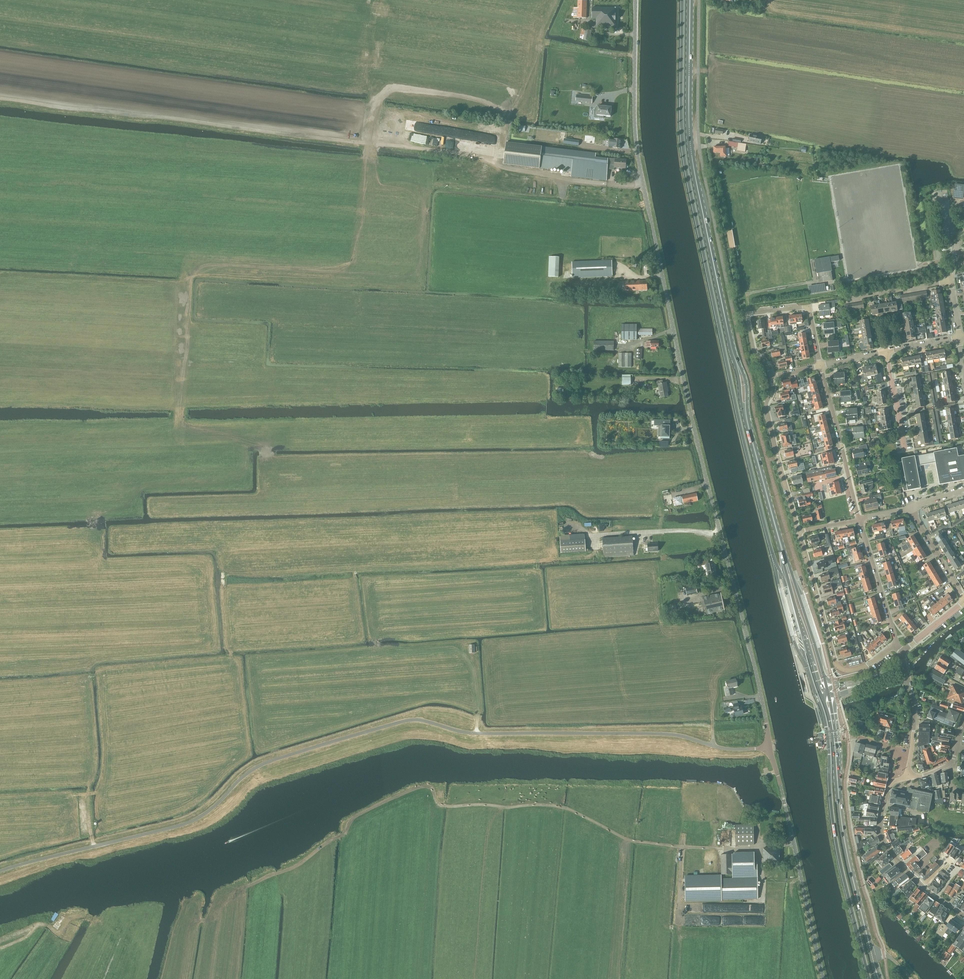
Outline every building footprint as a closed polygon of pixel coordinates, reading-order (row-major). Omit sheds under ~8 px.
[(587,19),(587,1),(578,1),(577,19),(587,19)] [(615,27),(616,8),(592,8),(592,19),(597,19),(596,27),(615,27)] [(585,30),(584,36),(583,40),(589,42),(592,31),(585,30)] [(593,97),(581,96),(581,102),(586,102),(586,103),(592,104),(593,97)] [(611,107),(598,106),(597,115),(610,116),(611,107)] [(584,143),(585,143),(594,144),(595,143),(595,136),(585,135),(584,143)] [(762,137),(750,135),(748,142),(760,145),(762,137)] [(613,139),(610,139),(609,147),(621,148),(622,140),(613,139)] [(743,152),(744,144),(729,142),(728,146),(737,147),(737,151),(743,152)] [(596,154),(542,147),(507,143),(505,163),(572,172),(572,177),(606,181),(607,169),(614,170),(614,168),(626,169),(626,160),(608,159),(595,158),(596,154)] [(725,147),(720,147),(714,147),(714,153),(720,153),(720,157),(726,157),(725,147)] [(963,186),(963,185),(954,184),(953,198),(963,199),(963,186)] [(839,261),(838,256),(830,258),(829,257),(814,260),(817,274),(818,274),(819,283),(833,281),(831,272),(832,271),(830,263),(839,261)] [(549,257),(548,277),(559,277),(560,257),(549,257)] [(573,278),(613,276),(612,261),(572,262),(573,278)] [(624,282),(624,285),(624,291),(648,290),(647,281),(624,282)] [(818,287),(818,286),(814,286),(814,288),(808,289),(809,295),(825,292),(824,286),(818,287)] [(929,303),(943,301),(942,295),(932,296),(933,300),(929,301),(929,303)] [(888,299),(890,312),(897,311),(895,302),(892,303),(891,299),(888,299)] [(819,317),(830,316),(829,308),(835,308),(835,301),(826,302),(827,305),(819,306),(819,311),(818,312),(819,317)] [(876,301),(878,315),(884,313),(882,304),(879,305),(878,301),(876,301)] [(932,316),(945,314),(944,307),(935,309),(935,312),(931,313),(932,316)] [(935,322),(946,320),(945,314),(932,316),(932,319),(936,318),(937,321),(935,321),(935,322)] [(904,327),(913,325),(913,322),(917,321),(916,318),(903,321),(904,327)] [(856,329),(869,327),(868,320),(859,322),(860,325),(856,326),(856,329)] [(946,320),(935,322),(935,325),(931,326),(932,329),(945,326),(944,320),(946,320)] [(769,336),(768,333),(766,333),(765,329),(764,321),(757,322),(758,330),(762,330),(763,337),(769,336)] [(823,335),(834,334),(834,328),(841,327),(841,322),(833,323),(823,324),(824,329),(823,329),(823,335)] [(622,340),(637,340),(637,325),(622,325),(622,340)] [(945,326),(932,329),(932,332),(936,331),(937,334),(946,333),(945,326)] [(918,331),(905,333),(906,339),(915,338),(915,335),(919,334),(918,331)] [(858,341),(871,339),(870,333),(861,335),(862,338),(858,339),(858,341)] [(773,343),(772,337),(768,338),(768,341),(766,341),(766,340),(762,340),(763,342),(761,342),(762,348),(770,346),(769,343),(773,343)] [(871,339),(858,341),(859,344),(860,344),(861,350),(868,349),(868,350),(873,349),(872,346),(871,339)] [(614,350),(614,341),(594,341),(594,350),(614,350)] [(828,354),(839,352),(838,341),(828,342),(828,348),(827,348),(828,354)] [(786,346),(779,347),(779,350),(771,352),(772,357),(780,356),(780,353),(787,352),(786,346)] [(631,367),(632,353),(619,353),(619,367),(631,367)] [(925,373),(924,366),(923,360),(920,361),(919,356),(913,357),(914,366),(921,364),(922,373),(925,373)] [(779,369),(787,367),(786,364),(792,362),(791,357),(785,359),(786,361),(778,363),(779,369)] [(869,366),(871,376),(874,376),(876,383),(883,382),(880,370),(878,370),(876,369),(875,365),(869,366)] [(867,377),(871,376),(869,366),(862,368),(864,375),(860,376),(861,384),(868,382),(867,377)] [(834,385),(845,384),(844,373),(834,374),(834,379),(833,379),(834,385)] [(622,386),(630,386),(630,375),(622,375),(622,386)] [(909,385),(920,383),(919,379),(923,378),(923,375),(916,376),(916,378),(911,379),(912,382),(909,383),(909,385)] [(803,379),(798,381),(800,388),(803,387),(807,387),(809,386),(816,384),(814,378),(813,377),(810,378),(810,379),(807,380),(808,382),(804,384),(803,379)] [(661,398),(669,396),(667,390),(668,390),(667,383),(663,383),(663,380),(656,382),(657,385),(658,384),(661,398)] [(791,383),(790,380),(782,382),(783,388),(791,386),(792,389),(798,387),(797,382),(791,383)] [(811,392),(807,393),(809,399),(812,398),(819,396),(817,390),(811,392)] [(850,398),(850,391),(840,392),(840,398),(839,398),(840,403),(851,402),(854,402),(854,398),(850,398)] [(872,400),(886,398),(885,392),(876,393),(877,397),(874,397),(874,396),(871,397),(872,400)] [(788,393),(780,394),(781,400),(786,399),(786,401),(797,399),(796,395),(789,397),(788,393)] [(954,395),(946,397),(947,403),(948,403),(948,406),(955,404),(955,402),(957,401),(957,399),(954,399),(954,395)] [(923,401),(915,402),(916,406),(913,406),(914,409),(916,409),(924,407),(923,401)] [(821,402),(814,404),(816,411),(822,409),(821,402)] [(785,405),(775,408),(776,413),(777,413),(778,417),(785,416),(784,411),(783,409),(786,408),(785,405)] [(846,422),(858,421),(856,409),(846,410),(847,416),(846,416),(846,422)] [(875,419),(888,417),(887,411),(879,412),(880,415),(874,417),(875,419)] [(819,423),(826,422),(824,415),(817,417),(818,421),(809,423),(810,426),(819,423)] [(789,426),(789,423),(792,422),(791,418),(785,420),(786,424),(779,425),(779,426),(778,426),(779,429),(780,429),(780,431),(788,430),(788,432),(793,430),(792,425),(789,426)] [(652,420),(652,421),(654,421),(654,426),(661,426),(661,439),(670,439),(670,438),(670,426),(667,426),(667,420),(652,420)] [(812,432),(827,428),(826,422),(819,423),(820,427),(814,428),(815,428),(810,429),(811,432),(812,432)] [(890,423),(882,424),(878,425),(879,431),(891,429),(890,423)] [(853,440),(864,439),(863,432),(867,431),(867,427),(853,428),(853,434),(852,434),(853,440)] [(824,442),(831,440),(829,434),(822,436),(824,442)] [(795,438),(782,441),(783,444),(782,444),(783,447),(784,446),(784,447),(792,445),(796,444),(795,438)] [(927,438),(917,440),(917,442),(920,442),(921,445),(926,444),(926,447),(934,445),(933,441),(928,442),(927,438)] [(832,450),(831,447),(833,447),(831,440),(824,442),(825,448),(816,450),(817,453),(832,450)] [(854,460),(864,457),(863,452),(867,451),(865,445),(858,447),(859,450),(853,452),(854,460)] [(786,458),(794,456),(793,452),(799,451),(798,446),(792,447),(793,450),(785,452),(785,454),(784,454),(785,457),(786,457),(786,458)] [(935,465),(939,486),(963,481),(963,456),(958,457),(957,449),(933,453),(915,456),(901,459),(902,462),(898,463),(902,489),(904,492),(921,489),(918,472),(921,471),(921,472),(920,466),(935,464),(935,465)] [(832,452),(820,455),(822,466),(834,464),(832,452)] [(788,465),(787,465),(787,466),(788,467),(789,470),(791,469),(792,473),(797,472),(797,471),(798,471),(805,469),(804,463),(797,465),(796,461),(787,463),(788,465)] [(858,476),(868,474),(867,469),(870,468),(869,462),(862,463),(863,467),(856,468),(858,476)] [(835,470),(834,470),(833,466),(814,471),(814,470),(808,472),(809,473),(806,474),(808,483),(836,476),(835,470)] [(794,485),(803,483),(801,477),(792,479),(794,485)] [(872,488),(873,486),(873,484),(872,480),(859,483),(860,487),(861,487),(862,491),(861,491),(862,494),(866,493),(868,492),(870,492),(871,490),(872,488)] [(839,482),(829,484),(832,496),(841,494),(839,482)] [(684,504),(685,504),(698,501),(696,493),(682,497),(684,504)] [(800,508),(810,505),(808,497),(812,496),(812,494),(802,496),(803,500),(799,501),(800,508)] [(866,510),(878,508),(878,507),(882,506),(881,502),(879,502),(878,501),(882,500),(881,494),(874,496),(874,495),(869,496),(870,500),(864,502),(866,510)] [(845,514),(842,501),(836,503),(839,516),(845,514)] [(839,516),(836,503),(831,504),(834,517),(839,516)] [(959,503),(953,505),(955,512),(961,510),(959,503)] [(834,517),(831,504),(826,505),(826,504),(822,505),(824,515),(828,514),(829,518),(834,517)] [(949,514),(955,512),(953,505),(947,507),(949,514)] [(938,511),(940,519),(946,517),(943,510),(938,511)] [(822,519),(820,511),(816,512),(817,516),(812,517),(811,516),(802,518),(804,524),(816,521),(818,520),(822,519)] [(940,519),(938,511),(932,513),(934,521),(940,519)] [(928,522),(934,521),(932,513),(926,515),(928,522)] [(892,529),(898,528),(897,521),(890,522),(891,524),(888,524),(889,531),(891,537),(894,537),(892,530),(892,529)] [(884,523),(878,525),(879,532),(880,534),(881,539),(884,539),(883,536),(882,531),(886,530),(886,531),(889,531),(888,524),(885,525),(884,523)] [(873,533),(879,532),(878,525),(872,526),(872,527),(869,528),(870,535),(874,534),(873,533)] [(946,536),(944,533),(944,532),(943,530),(940,531),(936,534),(938,537),(935,538),(938,544),(944,540),(947,538),(950,536),(948,534),(946,536)] [(586,552),(585,540),(585,535),(560,536),(561,553),(586,552)] [(824,539),(823,535),(818,537),(818,536),(809,539),(811,545),(814,544),(816,546),(817,546),(818,545),(819,544),(819,543),(820,543),(819,539),(824,539)] [(903,550),(916,541),(913,536),(907,540),(908,543),(901,547),(903,550)] [(602,539),(604,558),(634,556),(632,537),(602,539)] [(941,549),(948,545),(944,540),(938,544),(941,549)] [(916,541),(903,550),(904,552),(911,548),(913,551),(919,547),(916,541)] [(878,551),(885,549),(883,543),(876,545),(878,551)] [(945,554),(951,550),(948,545),(941,549),(945,554)] [(851,557),(860,554),(858,548),(855,549),(855,546),(848,548),(849,554),(848,554),(849,557),(851,557)] [(919,547),(913,551),(917,556),(923,552),(919,547)] [(824,552),(823,549),(821,549),(813,551),(815,558),(823,556),(822,553),(824,552)] [(885,549),(878,551),(880,557),(887,555),(885,549)] [(948,560),(954,556),(951,550),(945,554),(948,560)] [(923,552),(917,556),(920,562),(926,558),(923,552)] [(860,554),(851,557),(852,559),(854,559),(855,562),(862,560),(860,554)] [(961,555),(956,559),(954,556),(948,560),(951,565),(958,561),(960,560),(963,558),(961,555)] [(828,562),(833,561),(832,556),(826,558),(827,561),(825,562),(825,561),(817,564),(818,570),(827,568),(826,565),(829,565),(828,562)] [(708,576),(716,574),(714,563),(709,563),(708,560),(700,562),(701,566),(706,565),(708,576)] [(958,561),(951,565),(955,571),(961,567),(958,561)] [(884,570),(891,568),(889,562),(882,564),(884,570)] [(922,575),(924,573),(926,572),(932,568),(929,563),(923,566),(924,569),(920,572),(922,575)] [(858,575),(859,575),(866,573),(864,567),(863,567),(862,565),(855,567),(856,569),(857,569),(858,572),(857,572),(858,575)] [(886,577),(893,574),(892,571),(898,569),(897,567),(894,567),(891,568),(884,570),(886,577)] [(839,574),(837,568),(829,570),(830,573),(820,576),(822,582),(830,579),(829,577),(839,574)] [(929,577),(936,573),(932,568),(926,572),(929,577)] [(861,581),(868,579),(866,573),(859,575),(858,575),(859,578),(860,577),(861,581)] [(933,583),(939,579),(936,573),(929,577),(933,583)] [(888,583),(895,580),(893,574),(886,577),(888,583)] [(825,594),(835,591),(834,588),(842,586),(841,579),(830,582),(831,585),(823,587),(825,594)] [(863,587),(870,585),(868,579),(861,581),(863,587)] [(939,579),(933,583),(936,588),(942,584),(939,579)] [(895,580),(888,583),(890,589),(897,587),(895,580)] [(870,585),(863,587),(865,593),(872,591),(870,585)] [(686,588),(688,595),(698,593),(697,586),(686,588)] [(724,610),(720,593),(703,597),(707,614),(724,610)] [(894,602),(901,600),(899,593),(892,595),(894,602)] [(943,598),(948,604),(953,600),(948,594),(943,598)] [(837,600),(836,597),(835,598),(827,600),(828,606),(831,605),(832,608),(841,605),(840,602),(836,603),(836,600),(837,600)] [(904,599),(901,600),(894,602),(896,608),(904,605),(903,601),(908,600),(907,598),(904,599)] [(948,604),(943,598),(938,602),(943,608),(948,604)] [(869,607),(876,605),(874,599),(867,601),(869,607)] [(943,608),(938,602),(936,604),(934,602),(932,600),(930,602),(938,612),(943,608)] [(933,616),(938,612),(930,602),(927,603),(929,606),(931,608),(928,610),(933,616)] [(832,618),(840,615),(839,612),(844,611),(842,605),(836,607),(837,609),(830,611),(832,618)] [(871,613),(878,611),(876,605),(869,607),(871,613)] [(696,606),(688,608),(690,616),(698,614),(696,606)] [(873,619),(879,617),(878,611),(871,613),(873,619)] [(903,624),(908,619),(904,614),(899,619),(903,624)] [(844,622),(844,621),(847,620),(846,617),(841,618),(842,621),(843,622),(841,623),(840,622),(836,623),(836,624),(834,625),(835,629),(834,629),(835,631),(836,632),(845,629),(844,625),(845,625),(844,622)] [(879,617),(873,619),(874,625),(881,623),(879,617)] [(907,628),(913,624),(908,619),(903,624),(907,628)] [(913,624),(907,628),(911,633),(917,629),(913,624)] [(839,644),(844,643),(847,642),(846,638),(849,638),(847,632),(844,633),(845,636),(837,638),(839,644)] [(878,638),(882,644),(887,640),(882,634),(878,638)] [(882,644),(878,638),(873,641),(878,647),(882,644)] [(878,647),(873,641),(869,645),(874,651),(878,647)] [(874,651),(869,645),(865,648),(870,654),(874,651)] [(847,651),(846,648),(839,650),(840,656),(845,655),(845,658),(851,656),(850,650),(847,651)] [(956,649),(950,657),(963,667),(963,654),(956,649)] [(938,662),(948,668),(947,667),(951,661),(942,656),(941,656),(940,656),(939,658),(940,659),(938,662)] [(948,668),(938,662),(939,663),(937,665),(936,665),(935,667),(935,668),(944,674),(948,668)] [(943,685),(947,677),(933,670),(929,677),(943,685)] [(732,688),(738,686),(736,680),(726,682),(728,688),(725,689),(727,696),(733,695),(732,688)] [(952,685),(952,686),(951,686),(949,690),(950,690),(947,699),(962,705),(963,701),(963,690),(952,685)] [(734,707),(725,709),(726,713),(734,711),(735,716),(744,714),(742,707),(739,708),(738,701),(732,702),(734,707)] [(963,711),(963,706),(953,703),(952,708),(963,712),(963,711)] [(932,719),(932,718),(952,727),(954,722),(955,723),(959,714),(950,710),(948,714),(942,712),(944,708),(932,705),(929,712),(927,717),(932,719)] [(867,723),(868,721),(860,719),(862,713),(857,712),(855,719),(859,720),(857,726),(855,725),(854,729),(855,730),(857,731),(864,733),(867,723)] [(885,726),(887,716),(878,713),(875,724),(885,726)] [(887,716),(885,726),(890,728),(891,724),(894,725),(896,718),(887,716)] [(929,740),(929,737),(929,736),(930,733),(930,721),(924,721),(924,725),(919,725),(919,732),(920,732),(919,743),(918,744),(919,747),(918,747),(918,748),(929,744),(929,740)] [(895,740),(896,734),(890,732),(891,729),(886,728),(885,734),(883,740),(887,742),(890,743),(891,740),(895,740)] [(935,738),(929,737),(929,740),(938,741),(938,740),(949,742),(949,740),(952,741),(954,733),(945,731),(944,732),(943,734),(944,735),(943,737),(939,736),(939,735),(936,734),(935,738)] [(949,750),(950,744),(930,740),(930,741),(932,747),(937,745),(941,745),(940,751),(946,753),(946,750),(949,750)] [(861,758),(863,750),(864,748),(865,746),(856,743),(853,752),(854,752),(853,756),(861,758)] [(929,744),(918,748),(919,750),(921,749),(927,765),(931,764),(933,769),(949,761),(949,760),(947,756),(934,763),(929,748),(930,747),(929,744)] [(865,751),(863,750),(861,758),(864,759),(865,755),(874,757),(875,754),(876,747),(866,745),(865,751)] [(928,770),(927,765),(921,749),(919,750),(918,750),(919,753),(917,754),(918,757),(917,757),(919,763),(917,764),(920,772),(928,770)] [(877,757),(875,764),(874,769),(888,772),(890,764),(889,764),(887,763),(888,757),(882,756),(881,758),(877,757)] [(875,778),(877,779),(887,781),(887,780),(888,780),(889,780),(889,779),(889,778),(888,778),(888,777),(887,777),(888,773),(878,771),(877,776),(876,775),(875,778)] [(933,787),(940,786),(938,779),(939,779),(938,773),(936,773),(930,776),(933,787)] [(942,785),(944,785),(944,783),(949,782),(948,773),(941,774),(942,785)] [(849,776),(848,782),(849,782),(856,783),(856,784),(861,785),(866,786),(867,780),(863,779),(862,781),(857,781),(857,778),(849,776)] [(923,789),(931,786),(929,778),(920,780),(923,789)] [(886,789),(887,782),(872,779),(872,782),(876,782),(875,787),(886,789)] [(869,794),(872,794),(883,796),(885,790),(875,788),(874,792),(864,790),(864,793),(869,794)] [(933,794),(920,791),(907,788),(906,792),(902,791),(901,792),(893,791),(890,802),(906,805),(905,807),(916,810),(925,812),(929,813),(933,794)] [(943,798),(941,799),(939,790),(933,791),(935,800),(935,803),(943,805),(943,798)] [(962,792),(952,792),(952,793),(951,793),(950,802),(956,802),(956,800),(961,800),(961,803),(963,803),(963,793),(963,794),(962,794),(962,792)] [(882,797),(872,794),(870,803),(880,805),(882,797)] [(897,827),(912,826),(924,824),(924,820),(898,816),(899,808),(890,807),(889,813),(891,813),(889,826),(897,827)] [(877,818),(878,811),(871,809),(871,811),(867,811),(866,816),(877,818)] [(736,825),(736,836),(736,845),(754,845),(754,825),(736,825)] [(913,832),(912,828),(912,826),(897,827),(897,830),(893,830),(889,832),(884,834),(888,843),(894,841),(899,838),(899,837),(913,832)] [(869,842),(868,840),(857,844),(858,850),(869,844),(871,847),(880,842),(878,837),(873,840),(869,842)] [(894,849),(909,839),(908,838),(901,841),(900,839),(891,844),(894,849)] [(899,846),(893,850),(897,856),(898,856),(903,851),(904,850),(904,851),(909,848),(907,845),(909,843),(914,840),(913,839),(910,840),(909,839),(899,846)] [(944,852),(949,856),(955,847),(950,843),(944,852)] [(869,861),(875,857),(874,856),(881,851),(877,846),(862,857),(865,861),(862,863),(864,866),(866,864),(869,861)] [(764,864),(780,864),(780,848),(763,848),(764,864)] [(950,856),(956,860),(961,851),(956,848),(950,856)] [(904,861),(912,854),(908,849),(900,855),(904,861)] [(923,849),(916,856),(920,860),(927,854),(923,849)] [(732,854),(732,874),(732,878),(758,878),(757,862),(755,862),(754,852),(734,853),(734,854),(732,854)] [(879,864),(890,856),(887,852),(876,861),(879,864)] [(939,861),(943,857),(938,853),(931,860),(934,863),(938,859),(939,861)] [(722,874),(732,874),(732,854),(721,855),(722,874)] [(890,856),(879,864),(882,868),(892,859),(890,856)] [(920,861),(920,860),(916,856),(906,864),(913,874),(920,868),(916,864),(920,861)] [(881,875),(885,872),(892,866),(890,863),(879,872),(881,875)] [(924,881),(939,867),(936,863),(928,870),(925,867),(923,869),(918,874),(924,881)] [(890,882),(902,873),(896,865),(884,874),(890,882)] [(943,876),(947,879),(949,876),(941,871),(939,873),(943,876)] [(900,887),(910,880),(905,874),(892,884),(895,888),(899,885),(900,887)] [(721,875),(685,876),(685,902),(722,901),(722,900),(758,899),(758,878),(732,878),(721,879),(721,875)] [(941,879),(937,876),(928,888),(933,892),(935,889),(933,888),(935,886),(936,887),(941,879)] [(943,876),(943,877),(941,879),(936,887),(935,886),(933,888),(935,889),(933,892),(937,895),(948,880),(947,879),(943,876)] [(907,898),(912,894),(913,893),(910,890),(915,885),(911,880),(901,890),(901,891),(906,895),(905,896),(907,898)] [(948,895),(955,885),(950,882),(948,885),(944,892),(948,895)] [(955,885),(948,895),(952,898),(956,892),(957,894),(961,887),(955,884),(955,885)] [(901,890),(898,887),(895,891),(894,891),(889,895),(893,899),(901,891),(901,890)] [(913,895),(909,899),(914,903),(916,900),(922,893),(917,889),(913,895)] [(917,910),(919,909),(920,907),(919,906),(927,896),(923,893),(915,903),(918,905),(913,911),(916,913),(917,910)] [(962,894),(960,896),(958,895),(957,897),(956,897),(952,904),(951,904),(959,909),(959,908),(963,900),(963,896),(962,894)] [(920,907),(919,909),(922,911),(931,899),(928,896),(922,903),(920,907)] [(931,899),(922,911),(926,914),(935,902),(931,899)] [(933,917),(940,905),(935,902),(928,914),(933,917)] [(942,922),(950,910),(941,905),(934,917),(942,922)] [(900,920),(903,916),(897,911),(894,915),(900,920)] [(940,925),(937,931),(936,933),(942,937),(948,928),(955,933),(960,926),(951,920),(946,926),(943,924),(941,924),(940,925)] [(953,944),(963,952),(963,929),(953,944)] [(956,947),(953,945),(948,952),(951,954),(956,947)] [(945,962),(950,955),(946,952),(941,959),(945,962)]
